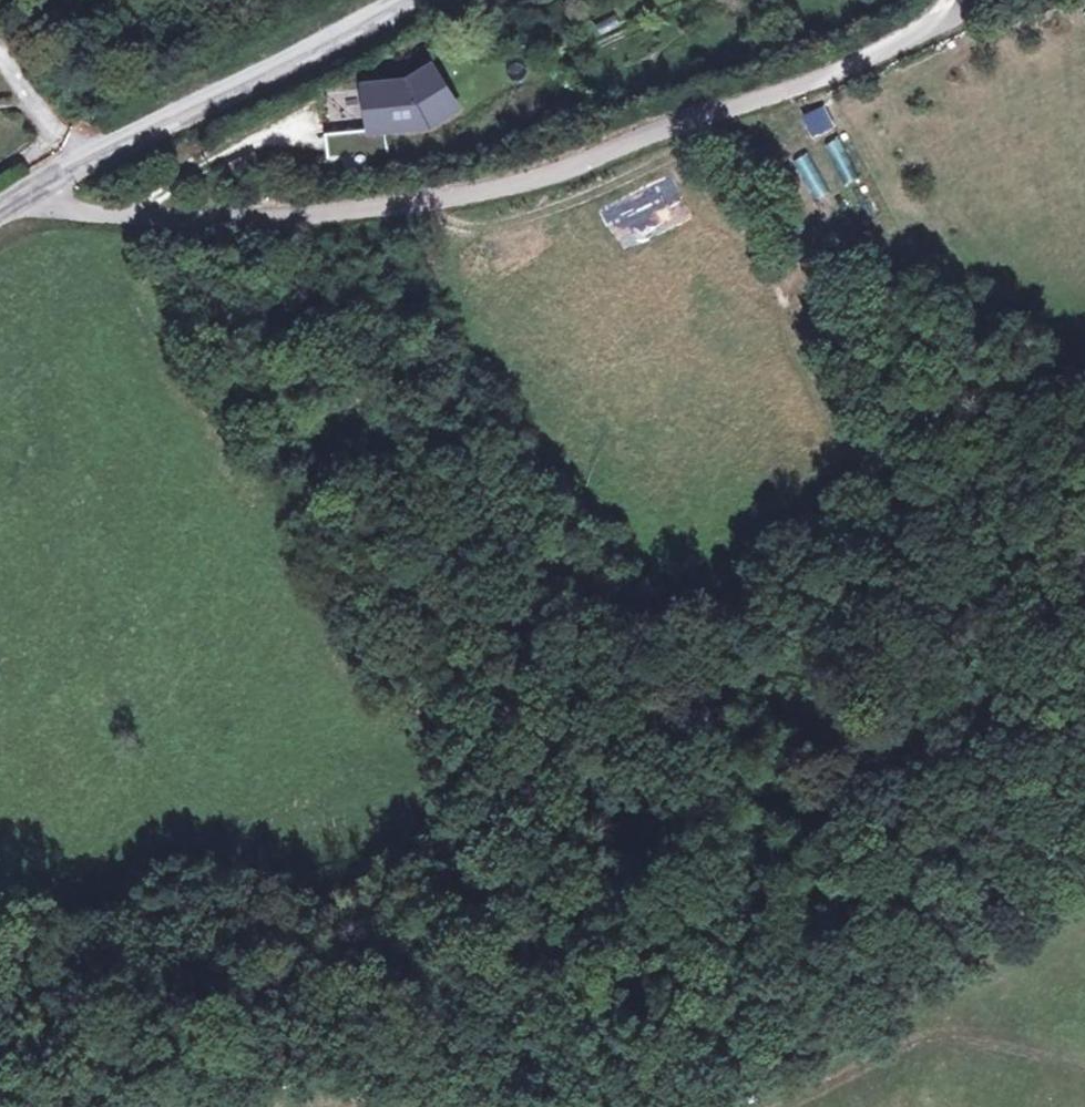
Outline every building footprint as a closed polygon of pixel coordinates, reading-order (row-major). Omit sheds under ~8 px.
[(447,68),(358,77),(364,135),(453,126),(447,68)] [(364,151),(362,128),(324,132),(326,154),(364,151)] [(828,142),(842,185),(857,180),(843,137),(828,142)]
